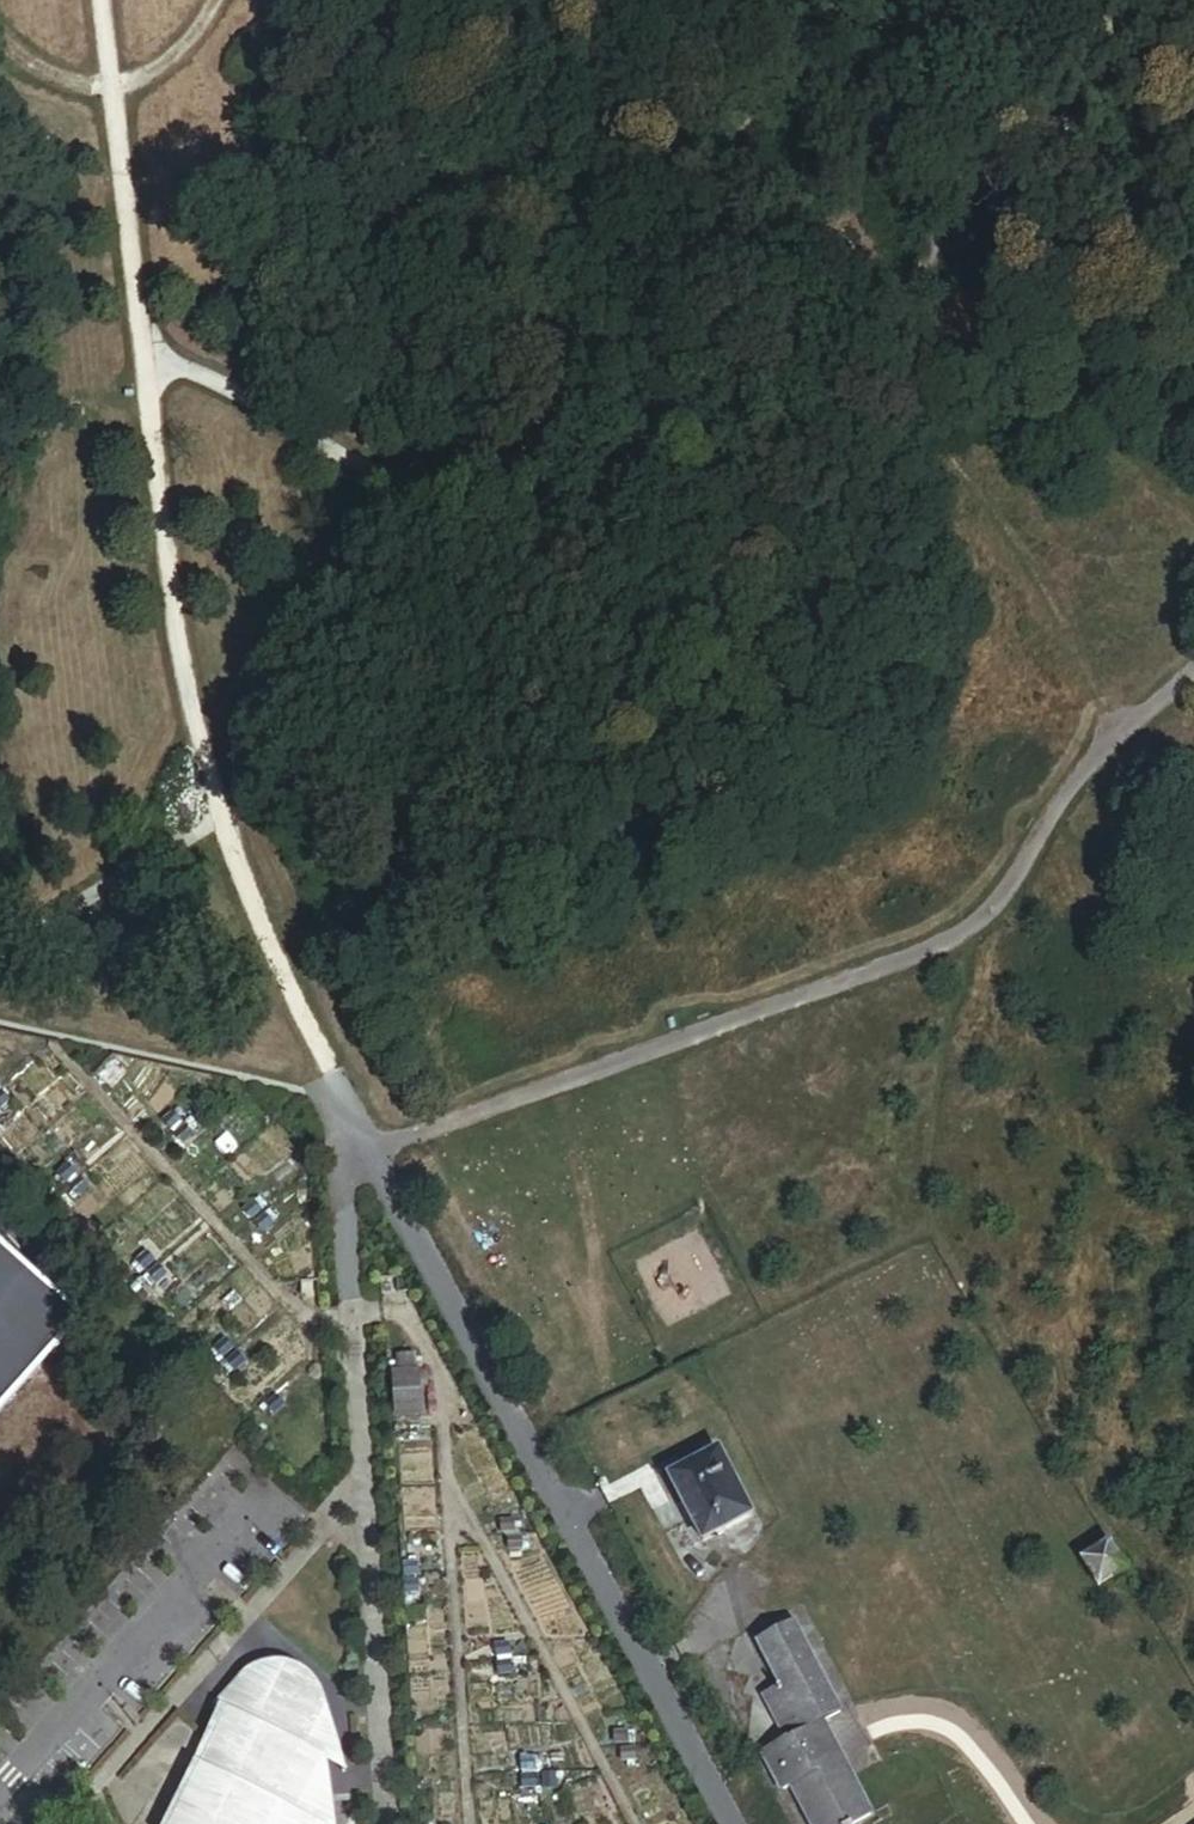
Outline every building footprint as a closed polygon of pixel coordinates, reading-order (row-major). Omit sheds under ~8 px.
[(80,1324),(0,1252),(0,1413),(80,1324)] [(422,1416),(417,1369),(389,1373),(394,1419),(422,1416)] [(748,1517),(715,1454),(667,1480),(700,1543),(748,1517)] [(1123,1572),(1107,1545),(1079,1561),(1094,1588),(1123,1572)] [(839,1714),(791,1624),(753,1645),(777,1690),(800,1734),(822,1722),(839,1714)] [(326,1795),(319,1701),(317,1693),(313,1686),(308,1679),(302,1674),(295,1670),(290,1668),(286,1667),(278,1666),(270,1667),(262,1669),(255,1673),(248,1678),(242,1684),(177,1823),(313,1823),(326,1795)] [(800,1734),(777,1690),(763,1697),(787,1741),(800,1734)] [(822,1722),(800,1734),(787,1741),(762,1755),(782,1792),(791,1787),(811,1823),(855,1823),(872,1815),(822,1722)]
